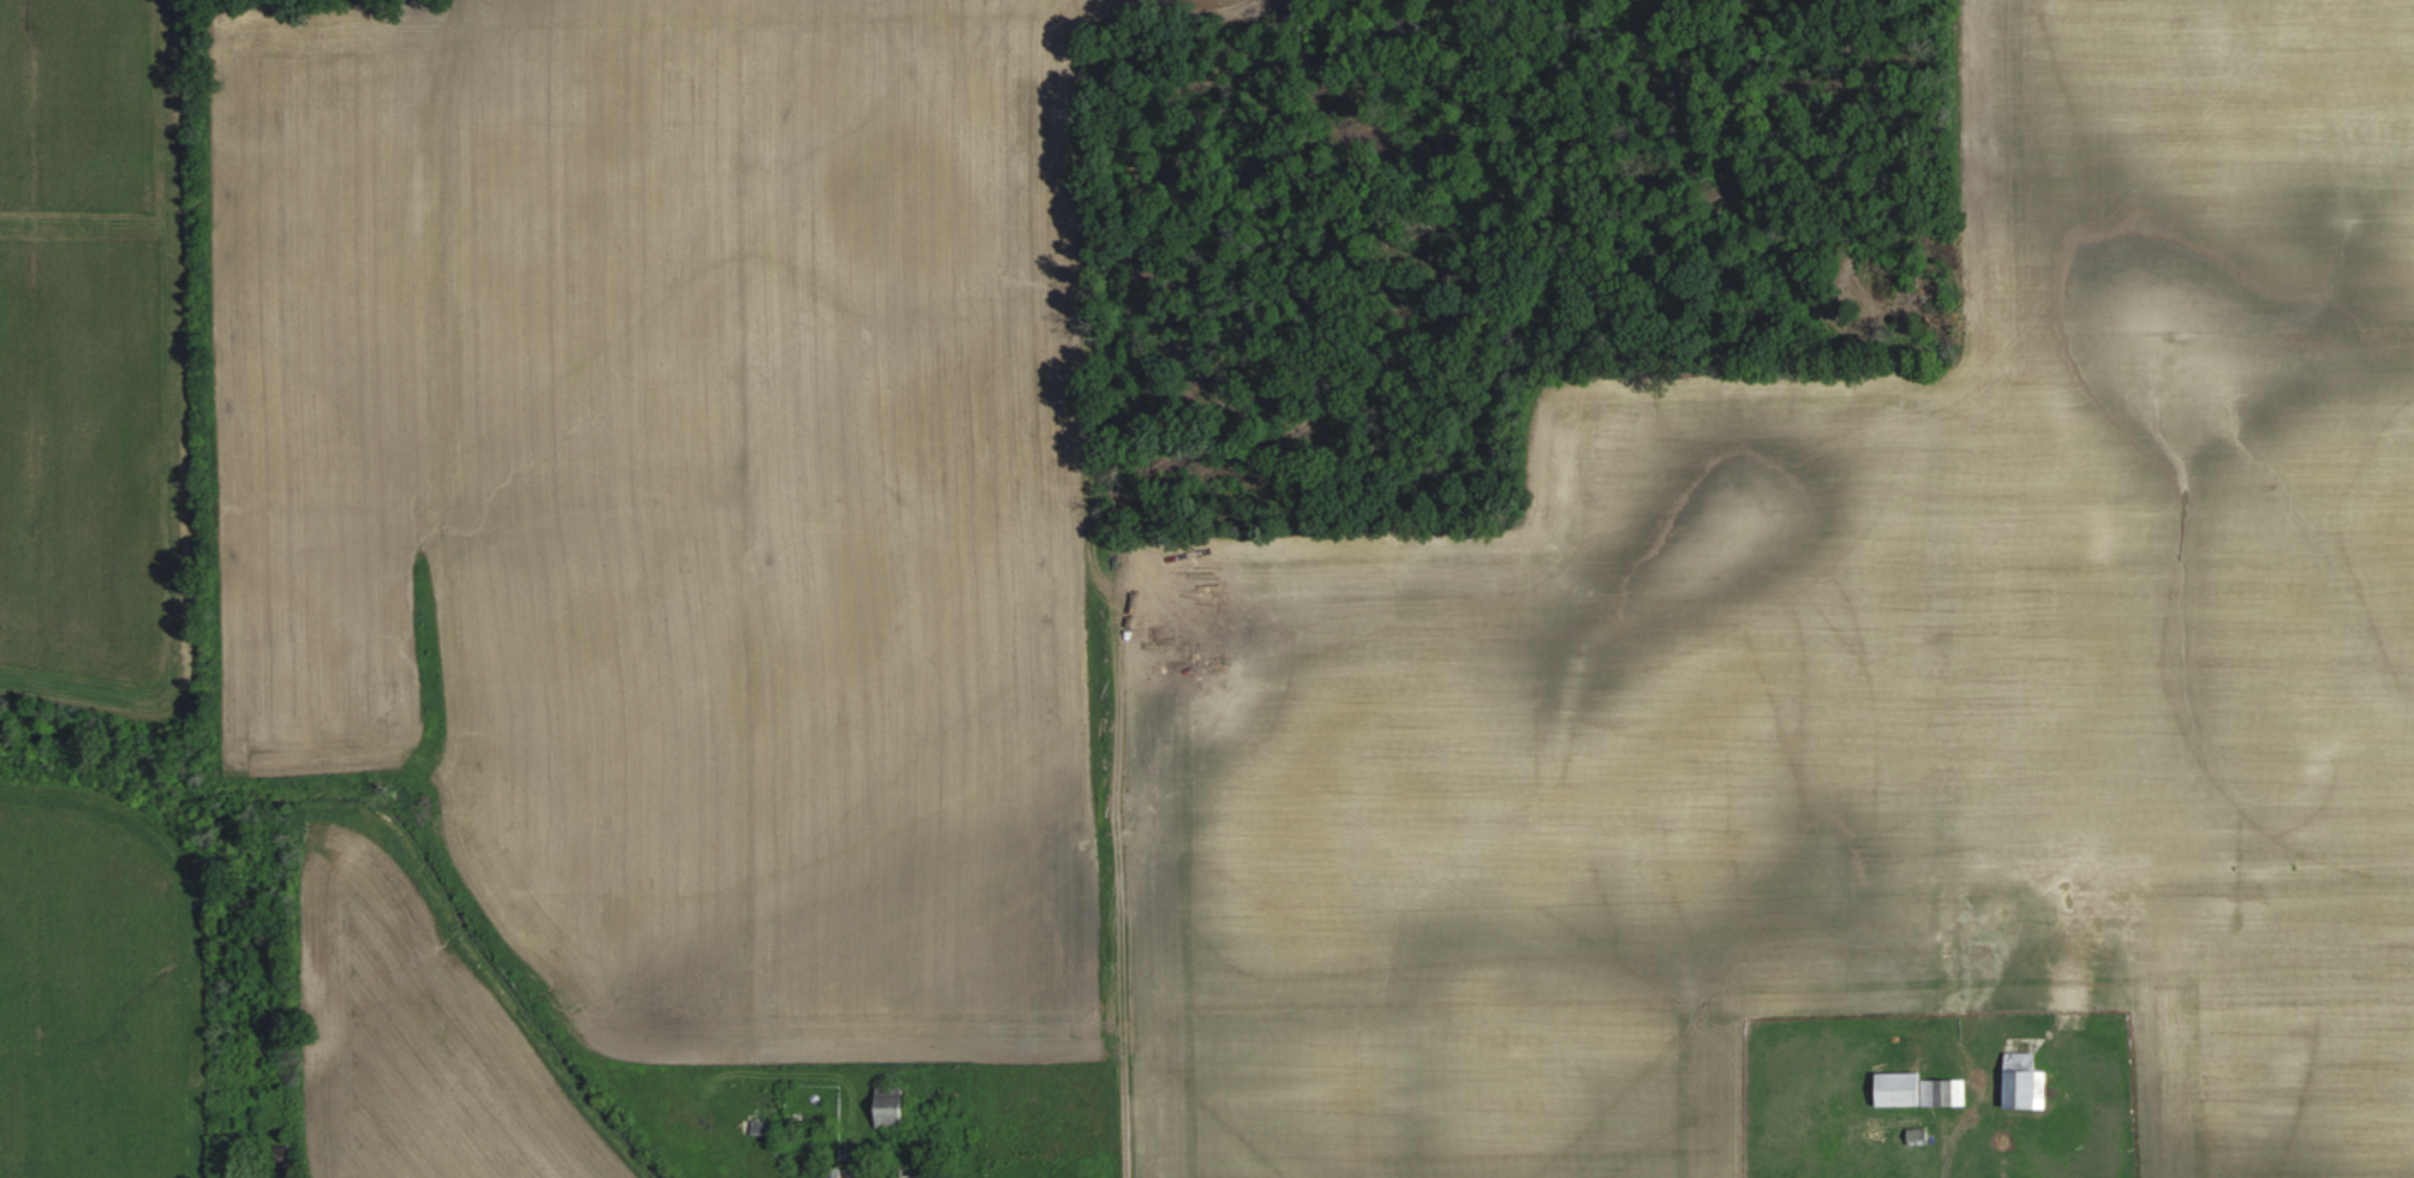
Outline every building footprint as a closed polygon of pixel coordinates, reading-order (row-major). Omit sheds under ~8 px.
[(2047,1068),(2036,1068),(2036,1050),(2006,1050),(2006,1105),(2047,1105),(2047,1068)] [(1921,1077),(1921,1071),(1877,1071),(1877,1104),(1967,1104),(1967,1077),(1921,1077)] [(903,1082),(877,1082),(877,1126),(903,1126),(903,1082)] [(291,1170),(291,1143),(275,1143),(275,1170),(291,1170)] [(839,1165),(824,1165),(824,1177),(839,1177),(839,1165)]
